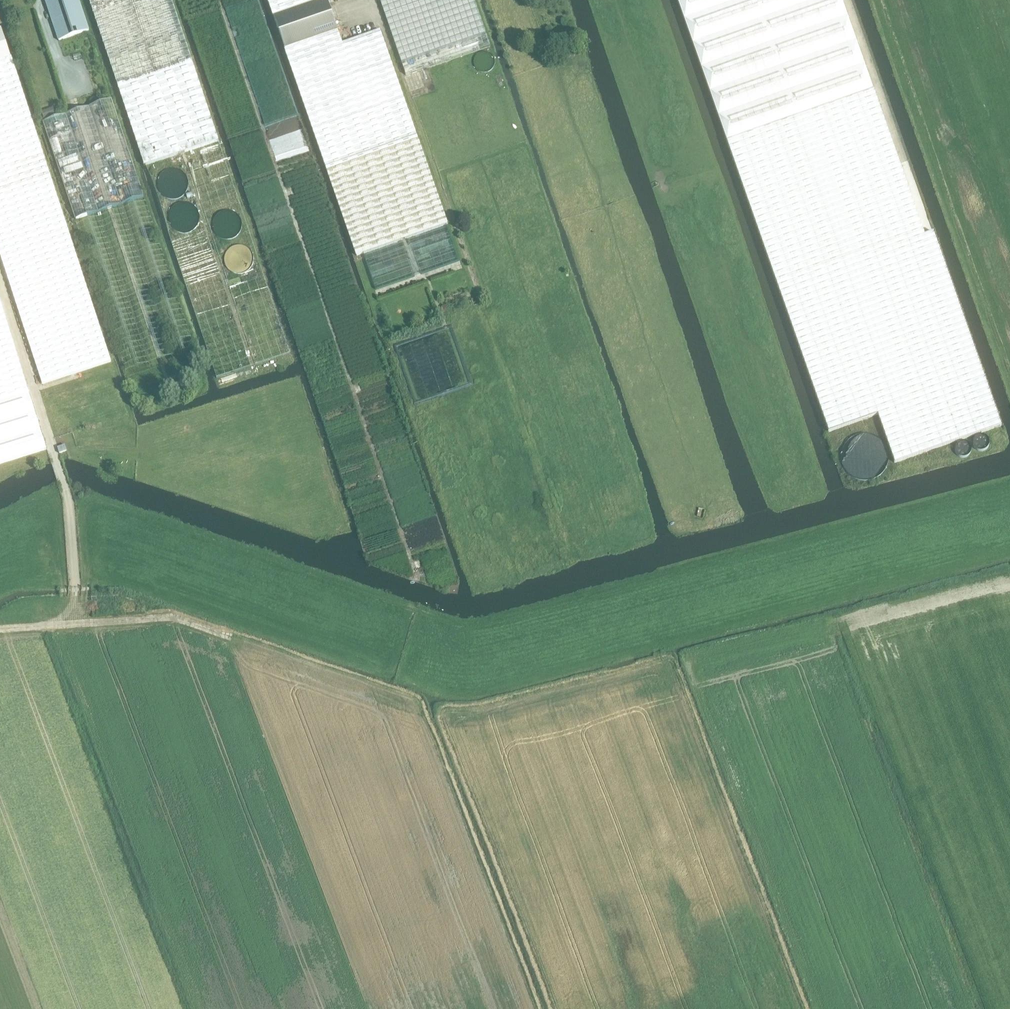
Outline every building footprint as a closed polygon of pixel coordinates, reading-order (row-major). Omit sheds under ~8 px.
[(45,1),(59,40),(89,30),(79,0),(50,0),(45,1)] [(219,141),(171,0),(89,0),(144,166),(219,141)] [(273,16),(285,49),(314,134),(327,171),(356,256),(363,253),(375,289),(459,260),(446,224),(448,224),(405,103),(380,30),(342,43),(338,31),(327,0),(268,0),(273,16)] [(401,63),(405,75),(490,47),(485,34),(474,0),(380,0),(401,63)] [(779,291),(828,432),(878,415),(895,464),(992,430),(1003,427),(937,236),(926,240),(873,90),(841,0),(677,0),(779,291)] [(1,256),(35,360),(43,384),(112,361),(12,57),(11,57),(2,29),(0,30),(0,253),(1,256)] [(144,197),(112,99),(89,107),(89,106),(66,114),(43,122),(75,220),(127,376),(196,352),(144,197)] [(190,184),(189,180),(189,178),(187,175),(186,173),(183,171),(180,169),(177,168),(174,168),(171,168),(168,169),(165,170),(163,172),(161,175),(159,177),(158,180),(158,183),(158,187),(159,189),(160,192),(162,195),(165,197),(168,198),(171,199),(173,199),(176,199),(180,198),(182,197),(185,195),(187,193),(188,190),(189,187),(190,184)] [(201,217),(201,214),(200,211),(199,209),(197,207),(195,204),(192,203),(188,202),(186,201),(183,201),(180,202),(177,204),(174,206),(172,208),(171,211),(170,214),(170,217),(170,220),(171,223),(172,226),(174,228),(177,230),(179,232),(182,233),(185,233),(188,233),(191,232),(194,231),(196,229),(198,226),(200,224),(201,221),(201,217)] [(245,225),(244,222),(243,219),(242,217),(240,214),(238,212),(235,211),(231,209),(229,209),(226,209),(223,210),(220,212),(217,214),(215,216),(214,219),(213,222),(213,225),(213,228),(214,231),(215,234),(217,236),(220,238),(223,240),(225,241),(228,241),(231,241),(235,240),(237,239),(240,237),(242,234),(243,232),(244,229),(245,225)] [(256,259),(256,256),(255,253),(254,251),(252,248),(250,246),(247,245),(243,243),(241,243),(238,243),(235,244),(232,246),(229,248),(227,250),(226,253),(225,256),(225,258),(225,262),(226,265),(227,268),(229,270),(232,272),(234,274),(237,275),(240,275),(243,275),(246,274),(249,273),(251,270),(253,268),(255,266),(256,263),(256,259)] [(47,449),(29,394),(0,301),(0,464),(47,449)] [(851,475),(882,473),(880,449),(877,450),(876,442),(855,443),(856,458),(850,458),(851,475)]
